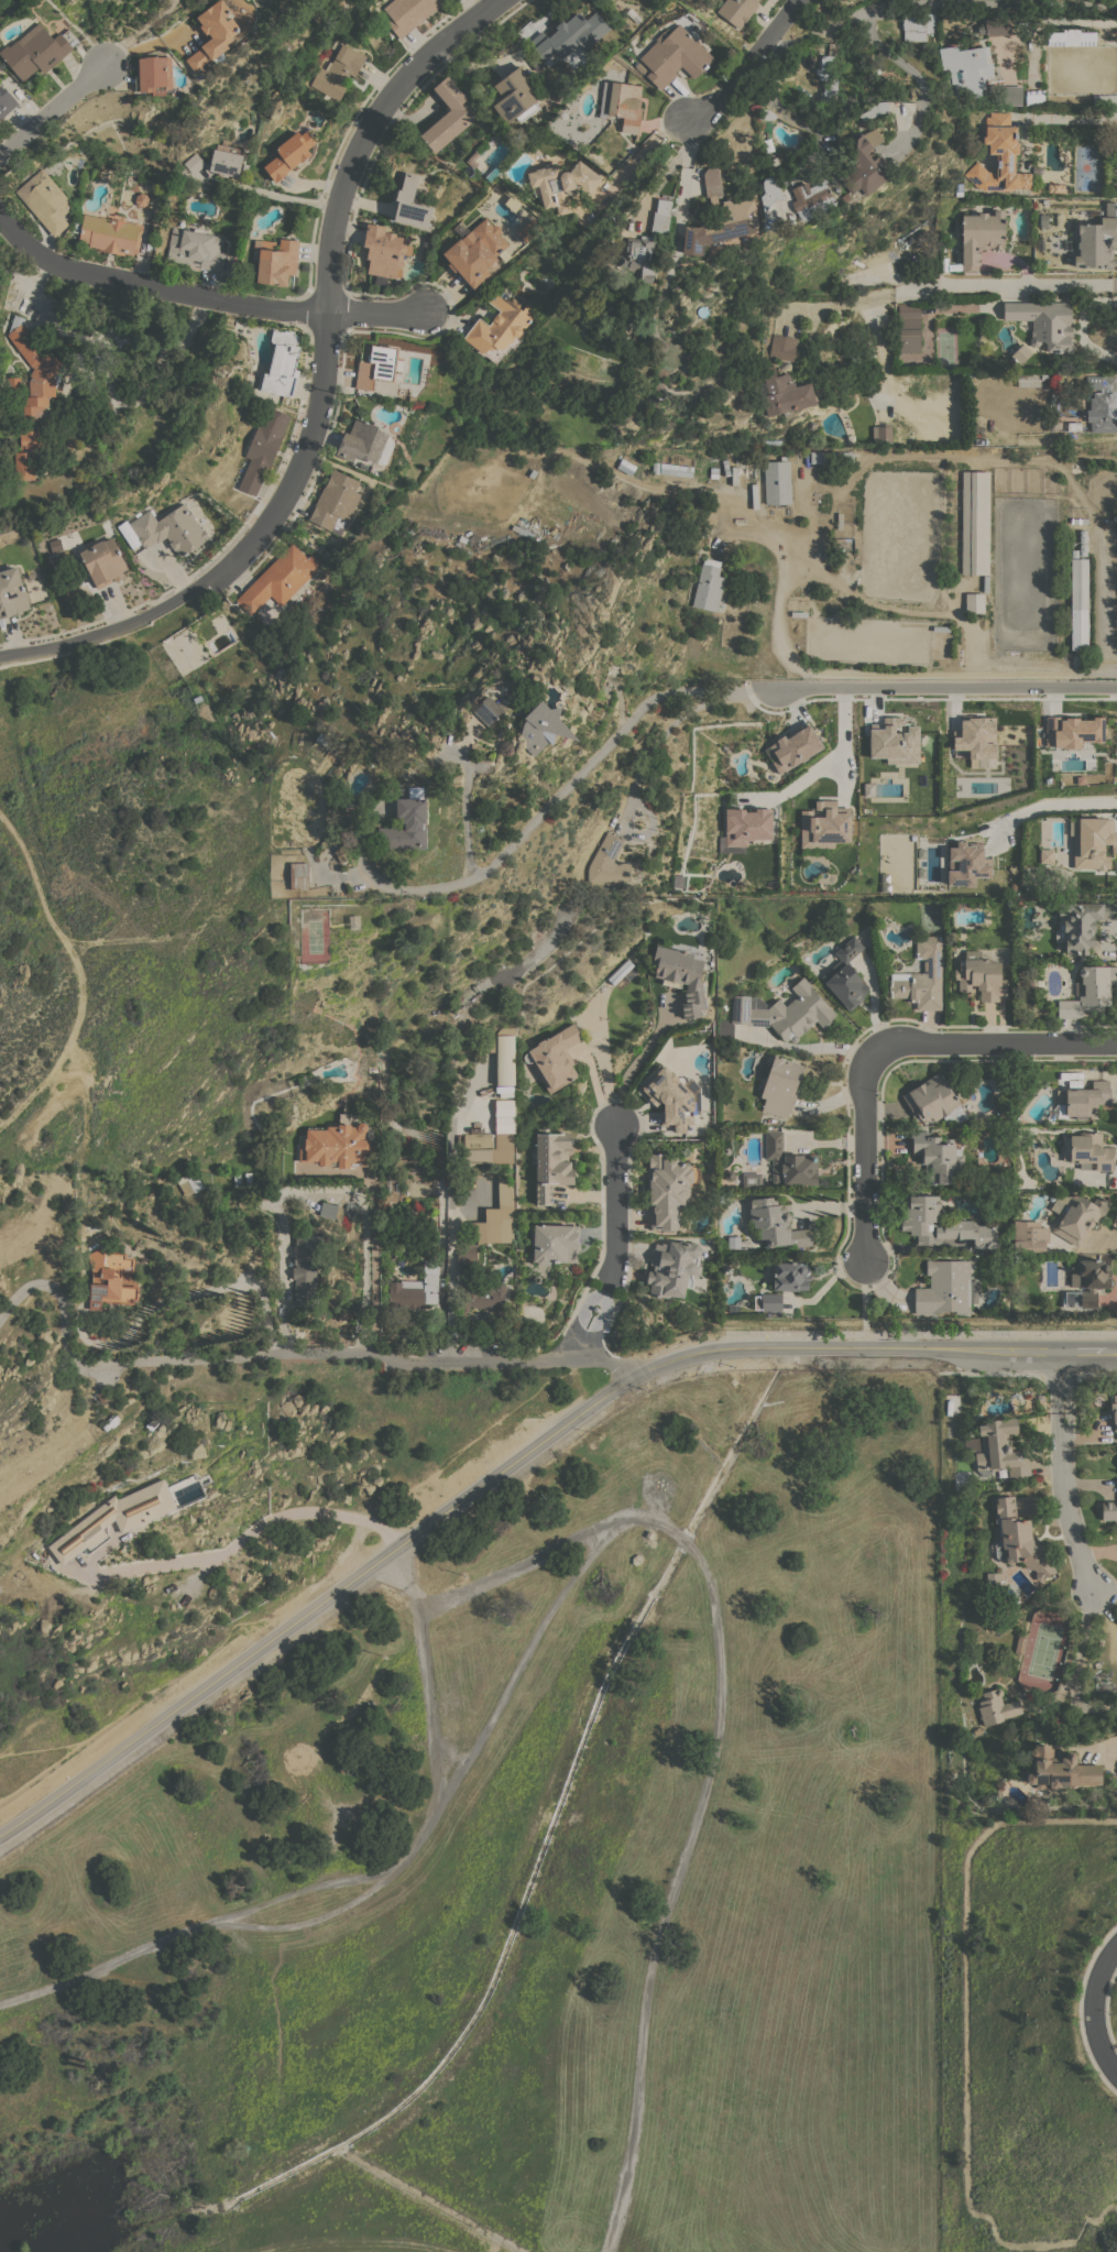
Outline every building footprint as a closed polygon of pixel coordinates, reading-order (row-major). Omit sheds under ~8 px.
[(197,17),(218,0),(223,0),(233,13),(232,18),(239,26),(238,33),(232,36),(233,40),(227,43),(230,47),(211,59),(212,61),(207,64),(209,66),(202,72),(200,68),(195,73),(186,58),(202,47),(200,45),(211,37),(208,33),(206,34),(200,25),(202,24),(197,17)] [(382,8),(391,0),(443,0),(445,2),(401,37),(386,22),(391,18),(382,8)] [(716,11),(724,0),(758,0),(756,2),(758,4),(740,29),(716,11)] [(541,30),(548,36),(578,10),(585,20),(596,10),(611,28),(585,50),(568,65),(562,57),(555,50),(544,61),(527,42),(541,30)] [(938,13),(937,32),(926,32),(926,40),(921,40),(921,45),(916,45),(916,40),(904,40),(904,29),(902,29),(902,12),(938,13)] [(986,32),(979,34),(977,26),(984,24),(984,20),(1010,18),(1011,34),(1000,35),(1000,34),(987,35),(986,32)] [(0,55),(17,40),(17,41),(39,22),(53,39),(59,32),(61,34),(67,28),(78,41),(72,46),(73,47),(44,73),(39,67),(22,80),(0,55)] [(664,30),(668,34),(679,23),(714,58),(694,78),(680,65),(675,72),(677,74),(660,89),(646,75),(650,69),(638,56),(664,30)] [(1048,45),(1048,32),(1062,31),(1062,28),(1080,28),(1080,31),(1095,31),(1095,44),(1048,45)] [(309,85),(319,66),(325,69),(329,62),(331,63),(338,51),(331,47),(336,39),(366,56),(354,76),(349,74),(346,80),(349,83),(339,101),(309,85)] [(823,100),(823,99),(820,98),(821,91),(823,91),(824,79),(819,79),(819,74),(815,74),(815,68),(820,68),(821,55),(828,55),(829,43),(837,43),(837,53),(836,53),(836,55),(834,55),(833,75),(831,75),(831,84),(837,84),(836,101),(823,100)] [(943,70),(939,47),(957,45),(959,50),(984,46),(988,46),(990,55),(986,56),(987,63),(992,63),(994,76),(983,77),(984,89),(981,89),(982,96),(973,97),(972,92),(956,96),(954,83),(951,83),(949,69),(943,70)] [(538,63),(541,67),(537,70),(527,58),(532,55),(538,63)] [(172,89),(165,89),(166,95),(152,96),(152,90),(135,90),(135,77),(140,76),(139,57),(171,56),(172,89)] [(646,69),(642,74),(634,66),(638,62),(646,69)] [(522,64),(523,66),(519,68),(533,86),(528,89),(537,100),(536,101),(540,108),(519,123),(515,117),(506,124),(492,105),(503,97),(493,85),(522,64)] [(435,153),(419,135),(450,108),(432,88),(447,75),(467,98),(461,103),(474,119),(435,153)] [(639,99),(640,99),(639,108),(643,108),(637,140),(635,140),(635,133),(621,131),(623,117),(606,114),(606,116),(599,114),(603,81),(611,83),(611,80),(642,85),(639,99)] [(1021,86),(1021,105),(999,103),(997,85),(1021,86)] [(19,105),(0,119),(0,87),(1,88),(4,86),(19,105)] [(1026,105),(1025,94),(1026,94),(1026,90),(1044,89),(1044,92),(1043,92),(1044,103),(1026,105)] [(1093,95),(1116,94),(1116,106),(1093,106),(1093,95)] [(862,121),(858,114),(870,108),(869,106),(875,103),(878,101),(887,101),(887,112),(880,112),(862,121)] [(759,119),(760,108),(770,108),(777,116),(773,119),(759,119)] [(1010,112),(1009,125),(1017,125),(1016,131),(1018,132),(1018,139),(1017,139),(1017,142),(1018,142),(1018,154),(1015,153),(1015,172),(1031,173),(1030,188),(1014,188),(1014,190),(984,189),(976,187),(963,174),(977,161),(987,172),(996,172),(996,153),(988,153),(988,143),(983,143),(983,136),(985,136),(986,127),(985,127),(985,117),(989,117),(989,111),(1010,112)] [(859,128),(867,122),(872,130),(876,128),(883,140),(872,145),(873,146),(866,151),(872,160),(879,154),(892,173),(866,195),(859,186),(851,193),(841,181),(856,167),(851,160),(854,157),(856,138),(859,135),(859,128)] [(298,130),(302,134),(306,130),(315,142),(307,149),(311,154),(300,162),(300,161),(286,172),(287,173),(275,183),(263,166),(280,153),(275,147),(298,130)] [(764,140),(770,138),(774,150),(767,151),(764,140)] [(489,145),(474,160),(479,164),(475,167),(467,158),(484,141),(489,145)] [(239,147),(238,153),(243,154),(239,177),(228,175),(228,177),(219,175),(219,173),(209,171),(213,147),(216,149),(217,143),(239,147)] [(206,163),(194,174),(183,163),(195,152),(206,163)] [(602,177),(589,195),(577,185),(579,193),(576,195),(572,194),(570,195),(568,194),(572,210),(559,215),(556,205),(545,208),(541,199),(539,199),(538,195),(536,196),(533,186),(530,187),(527,173),(536,171),(535,168),(544,166),(544,168),(559,164),(561,172),(563,171),(566,171),(568,171),(570,172),(579,158),(602,177)] [(492,171),(493,172),(502,163),(505,166),(496,175),(495,174),(490,179),(486,176),(492,171)] [(714,166),(719,166),(722,195),(715,196),(705,197),(703,173),(707,167),(714,166)] [(14,190),(42,167),(74,206),(62,216),(69,223),(54,237),(14,190)] [(394,220),(398,199),(392,198),(394,189),(397,189),(398,188),(401,189),(405,172),(419,175),(413,201),(432,207),(427,229),(394,220)] [(774,200),(764,211),(760,197),(764,192),(763,185),(763,182),(765,177),(770,175),(776,178),(779,187),(780,187),(784,197),(774,200)] [(824,179),(835,205),(811,216),(810,217),(806,219),(803,218),(801,219),(798,211),(796,212),(791,201),(796,199),(790,188),(801,184),(803,189),(824,179)] [(846,192),(851,197),(845,201),(841,196),(846,192)] [(146,193),(149,198),(147,204),(144,206),(138,205),(134,200),(135,195),(140,193),(146,193)] [(715,219),(719,218),(715,203),(731,199),(732,204),(737,201),(736,198),(749,195),(758,226),(753,232),(715,241),(715,219)] [(1105,201),(1116,201),(1116,240),(1116,244),(1113,248),(1113,258),(1115,258),(1114,265),(1111,265),(1111,266),(1074,266),(1074,255),(1078,255),(1078,249),(1076,249),(1076,241),(1080,241),(1080,234),(1077,234),(1077,223),(1100,223),(1100,216),(1105,216),(1105,201)] [(962,222),(961,222),(961,220),(962,220),(962,215),(978,215),(978,212),(987,212),(987,215),(994,215),(994,210),(1004,210),(1004,219),(1006,219),(1006,222),(1005,222),(1005,236),(1006,236),(1006,238),(1005,238),(1005,247),(1001,247),(1001,249),(993,249),(993,247),(986,247),(986,249),(981,249),(981,264),(977,264),(977,271),(962,271),(962,222)] [(667,232),(650,230),(653,211),(670,215),(667,232)] [(110,219),(111,218),(113,218),(114,214),(123,216),(122,220),(124,220),(143,225),(138,253),(134,252),(133,254),(124,253),(124,254),(97,250),(98,248),(88,245),(89,243),(78,241),(79,233),(72,231),(74,219),(83,220),(84,214),(110,219)] [(472,288),(457,270),(453,272),(447,264),(449,261),(441,252),(459,238),(460,239),(485,217),(492,225),(493,225),(497,225),(500,228),(500,232),(499,233),(508,243),(494,255),(496,258),(491,262),(492,263),(488,266),(486,266),(484,267),(490,273),(472,288)] [(532,217),(541,227),(525,242),(516,231),(532,217)] [(701,254),(682,253),(685,225),(699,227),(699,223),(715,219),(715,241),(702,244),(704,244),(703,254),(701,254)] [(366,273),(370,259),(366,258),(369,247),(363,245),(368,222),(385,226),(385,231),(392,232),(391,234),(403,237),(402,242),(405,243),(407,247),(406,252),(403,254),(399,254),(398,260),(401,260),(399,267),(396,267),(395,277),(387,276),(385,286),(374,284),(375,274),(366,273)] [(199,267),(199,266),(166,259),(169,245),(167,245),(172,226),(194,230),(194,228),(205,230),(204,233),(221,237),(218,252),(225,254),(221,272),(199,267)] [(639,239),(640,234),(655,237),(654,251),(644,250),(643,261),(654,262),(653,282),(640,281),(642,269),(617,266),(618,253),(622,254),(623,240),(626,241),(626,238),(629,238),(639,239)] [(296,275),(288,274),(286,286),(276,285),(276,284),(256,282),(259,260),(251,259),(253,239),(275,241),(274,250),(278,250),(280,238),(299,240),(296,275)] [(504,300),(506,297),(510,300),(513,296),(524,306),(529,300),(536,306),(532,313),(534,316),(523,329),(525,331),(518,339),(516,337),(511,342),(508,342),(504,349),(497,349),(495,347),(494,349),(489,349),(484,352),(481,352),(463,338),(479,317),(488,325),(499,310),(486,300),(493,292),(504,300)] [(1069,302),(1069,303),(1071,303),(1071,321),(1070,321),(1070,324),(1072,324),(1072,337),(1070,337),(1070,346),(1072,346),(1073,347),(1073,350),(1072,352),(1071,353),(1067,353),(1064,353),(1062,352),(1061,352),(1053,352),(1054,351),(1045,351),(1047,343),(1044,343),(1044,341),(1040,340),(1039,345),(1032,347),(1029,343),(1029,338),(1031,337),(1030,335),(1030,330),(1031,330),(1031,319),(1003,319),(1003,302),(1069,302)] [(898,305),(919,304),(920,351),(899,352),(898,305)] [(47,396),(48,406),(42,406),(43,451),(33,452),(34,479),(15,480),(14,451),(20,451),(18,396),(29,396),(29,381),(31,376),(29,375),(33,368),(29,365),(6,335),(8,334),(13,314),(24,318),(23,324),(43,349),(63,360),(61,363),(67,367),(55,387),(55,395),(47,396)] [(284,329),(287,330),(288,329),(294,330),(293,332),(300,335),(298,343),(302,345),(299,352),(300,352),(296,370),(299,370),(292,397),(255,387),(260,371),(270,374),(277,342),(269,340),(272,327),(284,330),(284,329)] [(113,336),(123,330),(129,340),(119,347),(113,336)] [(773,334),(797,338),(792,361),(768,357),(771,339),(773,334)] [(1021,342),(1031,352),(1019,364),(1010,354),(1021,342)] [(394,382),(374,379),(373,390),(354,387),(358,361),(360,362),(362,350),(370,351),(371,343),(398,347),(398,349),(405,350),(401,378),(395,376),(394,382)] [(793,409),(795,414),(785,417),(784,412),(768,416),(760,383),(766,382),(762,367),(774,364),(777,376),(782,375),(787,372),(791,379),(786,382),(787,384),(796,382),(797,386),(811,382),(818,404),(793,409)] [(1018,372),(1041,372),(1041,373),(1050,373),(1050,380),(1041,380),(1041,386),(1019,386),(1018,372)] [(1086,375),(1116,375),(1116,391),(1116,424),(1116,431),(1089,431),(1089,420),(1086,420),(1086,409),(1089,409),(1089,397),(1093,397),(1093,391),(1100,391),(1100,389),(1086,389),(1086,375)] [(20,392),(6,392),(6,376),(20,376),(20,392)] [(282,435),(284,435),(270,468),(269,467),(255,495),(237,488),(250,459),(244,456),(266,405),(291,415),(282,435)] [(372,424),(373,420),(380,424),(377,429),(388,434),(387,435),(390,436),(394,445),(386,463),(375,463),(355,455),(352,461),(336,453),(346,431),(348,433),(355,416),(372,424)] [(1058,424),(1058,428),(1054,431),(1049,431),(1045,427),(1047,423),(1050,419),(1055,420),(1058,424)] [(1067,420),(1082,422),(1082,430),(1066,430),(1067,420)] [(872,442),(872,426),(883,426),(883,423),(890,423),(890,426),(891,426),(891,442),(872,442)] [(853,451),(853,461),(835,461),(835,463),(810,463),(810,451),(853,451)] [(747,453),(747,462),(735,462),(735,455),(747,453)] [(764,461),(780,460),(780,456),(786,456),(786,460),(789,460),(790,466),(795,466),(795,472),(790,472),(791,503),(765,504),(764,461)] [(636,466),(631,475),(616,467),(622,458),(636,466)] [(693,466),(692,477),(659,473),(660,462),(693,466)] [(709,478),(710,467),(719,467),(718,478),(709,478)] [(339,535),(308,518),(315,506),(314,505),(332,468),(360,482),(355,490),(361,493),(339,535)] [(988,575),(961,575),(962,471),(989,471),(988,575)] [(131,548),(116,525),(125,518),(128,523),(136,517),(133,514),(139,511),(141,514),(149,509),(150,510),(151,509),(155,514),(153,515),(156,521),(184,503),(188,510),(189,509),(194,516),(193,516),(201,529),(204,528),(209,536),(207,537),(208,539),(180,557),(175,549),(174,550),(168,543),(169,542),(166,536),(156,543),(156,542),(145,548),(143,545),(142,546),(140,543),(131,548)] [(536,534),(534,539),(511,528),(513,524),(536,534)] [(128,568),(121,571),(124,577),(116,581),(114,579),(97,589),(88,572),(89,572),(78,551),(103,538),(105,540),(111,536),(128,568)] [(310,554),(319,561),(315,566),(317,568),(281,605),(271,595),(251,615),(238,602),(236,599),(292,543),(307,557),(310,554)] [(721,560),(719,567),(721,567),(719,576),(725,577),(716,612),(691,605),(702,562),(703,562),(704,557),(721,560)] [(1071,558),(1087,558),(1088,649),(1071,649),(1071,558)] [(13,614),(0,618),(0,571),(17,566),(30,608),(22,610),(23,612),(14,615),(13,614)] [(984,593),(984,612),(965,612),(965,593),(984,593)] [(504,711),(499,718),(496,717),(488,725),(467,704),(472,699),(475,701),(483,693),(485,696),(488,695),(504,711)] [(541,700),(550,708),(562,706),(558,718),(580,741),(555,733),(552,744),(549,741),(534,756),(519,741),(524,722),(526,720),(524,718),(541,700)] [(917,763),(918,725),(903,724),(903,716),(881,716),(881,723),(868,723),(868,758),(884,758),(884,763),(917,763)] [(994,767),(994,716),(959,716),(959,732),(951,731),(951,749),(967,749),(967,767),(994,767)] [(1044,747),(1080,747),(1080,742),(1102,742),(1102,716),(1044,717),(1044,747)] [(822,749),(807,722),(783,735),(766,745),(774,758),(770,761),(777,774),(822,749)] [(408,798),(408,786),(424,786),(424,798),(425,798),(426,822),(424,822),(424,828),(426,828),(427,849),(379,850),(377,827),(397,827),(396,798),(408,798)] [(849,842),(849,809),(835,809),(835,799),(813,800),(813,810),(822,810),(823,816),(812,816),(811,810),(799,810),(799,848),(833,847),(833,842),(849,842)] [(770,840),(770,809),(723,809),(723,836),(717,836),(717,853),(745,853),(745,840),(770,840)] [(1108,869),(1108,858),(1103,857),(1103,844),(1110,844),(1110,853),(1116,853),(1116,832),(1107,832),(1107,818),(1077,817),(1077,835),(1072,835),(1072,869),(1108,869)] [(609,832),(611,833),(612,832),(621,838),(621,839),(623,841),(611,863),(610,863),(609,864),(615,864),(615,863),(629,863),(631,879),(592,881),(591,878),(590,877),(590,874),(589,871),(590,868),(591,865),(609,832)] [(945,885),(974,886),(974,876),(989,876),(990,858),(981,858),(982,844),(964,844),(964,841),(955,841),(955,847),(946,846),(945,885)] [(346,843),(352,856),(340,863),(333,850),(346,843)] [(1051,863),(1052,849),(1039,848),(1038,863),(1051,863)] [(308,862),(308,889),(291,889),(291,862),(308,862)] [(968,901),(968,910),(952,911),(952,901),(968,901)] [(1058,903),(1116,903),(1116,919),(1095,919),(1095,930),(1094,930),(1094,947),(1088,947),(1088,954),(1076,954),(1076,953),(1072,953),(1072,952),(1065,952),(1065,941),(1055,941),(1055,930),(1058,930),(1058,903)] [(348,915),(360,914),(361,928),(349,929),(348,915)] [(821,976),(841,960),(834,952),(854,934),(864,948),(847,962),(862,979),(859,981),(863,983),(867,984),(867,993),(864,993),(866,994),(863,996),(864,997),(858,1004),(857,1002),(850,1010),(821,976)] [(942,1009),(917,1009),(917,1001),(906,1001),(906,997),(889,997),(889,979),(910,979),(910,972),(924,972),(924,959),(917,959),(917,953),(916,953),(916,940),(927,940),(927,936),(941,936),(942,936),(942,1009)] [(694,953),(693,958),(703,960),(699,980),(702,980),(705,1008),(699,1009),(700,1017),(697,1017),(697,1016),(683,1018),(681,1003),(686,1003),(685,991),(686,991),(687,984),(681,982),(680,987),(662,984),(664,979),(655,976),(657,964),(651,962),(656,944),(694,953)] [(981,990),(977,990),(977,984),(973,984),(973,990),(959,990),(959,979),(954,979),(954,968),(956,968),(956,962),(963,962),(963,958),(965,958),(965,950),(981,950),(981,958),(990,958),(990,961),(1000,961),(1000,979),(1006,979),(1006,996),(999,996),(999,1001),(981,1001),(981,1003),(971,1003),(971,992),(981,992),(981,990)] [(1082,965),(1116,966),(1116,982),(1110,982),(1110,984),(1109,984),(1109,987),(1110,987),(1110,997),(1109,997),(1109,1001),(1110,1001),(1110,1004),(1104,1004),(1104,1010),(1083,1010),(1083,1017),(1058,1017),(1058,999),(1078,999),(1078,994),(1074,994),(1074,982),(1081,982),(1082,976),(1078,974),(1078,970),(1082,968),(1082,965)] [(829,1005),(836,1015),(831,1019),(832,1020),(823,1029),(815,1020),(810,1026),(810,1027),(803,1032),(802,1032),(798,1036),(798,1039),(796,1041),(791,1041),(789,1039),(786,1041),(769,1024),(769,1026),(746,1025),(746,1024),(732,1023),(734,1024),(733,1039),(718,1036),(718,1019),(732,1019),(732,995),(759,995),(767,1005),(766,1008),(767,1008),(779,998),(786,1006),(798,995),(791,987),(803,976),(829,1005)] [(538,1043),(537,1042),(544,1038),(545,1039),(573,1023),(583,1038),(566,1049),(574,1063),(572,1064),(578,1073),(577,1074),(578,1076),(549,1093),(530,1062),(527,1062),(525,1061),(524,1059),(524,1057),(524,1054),(529,1051),(527,1050),(538,1043)] [(514,1084),(496,1084),(496,1051),(483,1051),(501,1027),(514,1027),(514,1084)] [(703,1058),(702,1045),(707,1045),(707,1031),(713,1031),(713,1058),(703,1058)] [(775,1054),(803,1064),(803,1067),(804,1068),(800,1083),(798,1082),(795,1093),(797,1094),(790,1113),(789,1112),(787,1118),(762,1109),(765,1098),(760,1096),(775,1054)] [(660,1125),(691,1126),(692,1111),(694,1111),(695,1081),(679,1081),(679,1070),(652,1069),(651,1085),(646,1084),(646,1102),(661,1103),(660,1125)] [(901,1095),(940,1071),(946,1083),(949,1082),(962,1104),(961,1105),(966,1115),(957,1122),(954,1116),(946,1120),(943,1115),(933,1120),(931,1116),(924,1120),(922,1116),(920,1118),(917,1114),(915,1115),(901,1095)] [(296,1076),(309,1072),(313,1083),(299,1087),(296,1076)] [(1067,1117),(1047,1117),(1056,1103),(1056,1090),(1066,1090),(1066,1089),(1092,1089),(1092,1080),(1109,1080),(1109,1087),(1110,1087),(1110,1104),(1107,1104),(1107,1118),(1086,1118),(1086,1119),(1077,1119),(1077,1117),(1075,1117),(1075,1116),(1067,1116),(1067,1117)] [(514,1098),(514,1133),(513,1133),(514,1162),(475,1162),(464,1168),(464,1149),(495,1148),(495,1100),(514,1098)] [(350,1166),(350,1167),(338,1167),(338,1165),(331,1165),(319,1165),(319,1162),(298,1161),(299,1145),(305,1145),(305,1137),(306,1137),(307,1128),(327,1129),(327,1125),(338,1126),(338,1124),(339,1124),(339,1113),(351,1113),(351,1126),(357,1126),(358,1124),(359,1123),(362,1122),(363,1122),(366,1123),(368,1126),(368,1128),(372,1128),(372,1139),(369,1140),(371,1143),(371,1149),(369,1151),(369,1166),(350,1166)] [(536,1160),(532,1160),(532,1146),(536,1146),(536,1133),(538,1133),(538,1128),(552,1128),(552,1133),(571,1133),(571,1136),(573,1136),(573,1144),(571,1144),(571,1147),(572,1147),(572,1155),(569,1155),(569,1160),(571,1160),(571,1168),(574,1168),(574,1183),(558,1184),(558,1182),(552,1182),(552,1204),(536,1204),(536,1160)] [(771,1158),(765,1158),(766,1130),(784,1130),(784,1152),(795,1152),(795,1154),(818,1155),(818,1184),(784,1184),(784,1183),(771,1183),(771,1158)] [(912,1143),(911,1143),(911,1130),(928,1130),(928,1136),(943,1136),(943,1138),(953,1138),(953,1144),(954,1143),(955,1148),(961,1148),(962,1154),(963,1154),(964,1165),(962,1165),(962,1171),(955,1172),(955,1182),(937,1183),(937,1184),(931,1184),(931,1182),(926,1182),(924,1171),(926,1171),(926,1163),(921,1163),(920,1155),(912,1155),(912,1143)] [(1070,1162),(1070,1160),(1063,1160),(1063,1136),(1070,1136),(1070,1135),(1080,1135),(1080,1133),(1102,1133),(1102,1146),(1115,1146),(1115,1162),(1113,1162),(1114,1170),(1096,1170),(1096,1161),(1091,1161),(1091,1168),(1080,1168),(1078,1161),(1070,1162)] [(679,1228),(650,1229),(650,1204),(647,1204),(647,1167),(649,1167),(649,1156),(651,1156),(651,1152),(668,1152),(668,1157),(678,1157),(678,1162),(687,1162),(690,1162),(690,1165),(700,1165),(700,1185),(690,1185),(690,1209),(683,1209),(683,1203),(679,1203),(679,1228)] [(735,1172),(735,1177),(733,1180),(727,1180),(725,1177),(724,1172),(727,1170),(732,1169),(735,1172)] [(184,1196),(176,1181),(194,1172),(201,1187),(184,1196)] [(762,1172),(762,1188),(742,1188),(742,1172),(762,1172)] [(514,1242),(486,1242),(478,1244),(478,1260),(457,1260),(457,1250),(463,1250),(463,1236),(470,1236),(470,1222),(485,1221),(485,1207),(500,1207),(497,1173),(513,1187),(514,1242)] [(383,1201),(384,1190),(398,1191),(397,1202),(383,1201)] [(901,1204),(900,1204),(900,1193),(909,1193),(909,1195),(939,1195),(939,1220),(938,1220),(938,1226),(943,1226),(943,1221),(977,1220),(977,1224),(997,1223),(997,1247),(974,1247),(974,1237),(973,1237),(973,1238),(963,1238),(957,1238),(944,1238),(942,1238),(942,1243),(937,1243),(937,1245),(921,1245),(921,1244),(917,1244),(917,1236),(912,1236),(912,1235),(910,1235),(910,1229),(901,1229),(901,1204)] [(1098,1223),(1096,1222),(1093,1226),(1091,1226),(1078,1247),(1051,1231),(1055,1223),(1056,1224),(1062,1215),(1050,1209),(1058,1196),(1073,1195),(1077,1194),(1093,1203),(1097,1194),(1111,1202),(1098,1223)] [(777,1195),(778,1205),(786,1204),(787,1211),(790,1214),(791,1220),(788,1222),(789,1223),(790,1223),(790,1231),(811,1228),(813,1245),(796,1246),(796,1244),(774,1246),(774,1247),(768,1247),(766,1245),(766,1238),(759,1239),(759,1227),(753,1227),(753,1221),(749,1221),(749,1207),(751,1207),(749,1201),(752,1201),(751,1199),(777,1195)] [(338,1205),(335,1218),(319,1214),(322,1201),(338,1205)] [(355,1202),(354,1213),(344,1212),(347,1201),(355,1202)] [(1038,1221),(1015,1220),(1014,1251),(1045,1252),(1046,1227),(1038,1227),(1038,1221)] [(572,1225),(580,1225),(579,1262),(550,1261),(550,1265),(535,1265),(535,1260),(533,1260),(535,1224),(572,1225)] [(322,1236),(322,1251),(317,1251),(317,1302),(296,1302),(296,1296),(295,1296),(295,1279),(293,1279),(293,1267),(296,1267),(296,1264),(294,1264),(294,1246),(295,1246),(295,1236),(322,1236)] [(686,1286),(683,1298),(668,1294),(668,1298),(649,1294),(650,1283),(646,1282),(648,1270),(653,1271),(654,1265),(649,1264),(651,1255),(654,1255),(656,1243),(661,1244),(661,1243),(669,1244),(669,1240),(678,1242),(679,1240),(691,1243),(693,1242),(698,1242),(702,1247),(699,1261),(702,1265),(700,1273),(693,1279),(692,1287),(686,1286)] [(125,1257),(134,1258),(133,1272),(123,1272),(122,1284),(140,1286),(139,1301),(134,1300),(134,1304),(102,1301),(101,1311),(88,1310),(91,1273),(85,1255),(105,1246),(103,1250),(127,1251),(125,1257)] [(971,1280),(979,1280),(979,1296),(977,1296),(977,1302),(970,1302),(970,1313),(955,1313),(955,1310),(940,1311),(940,1312),(916,1313),(915,1288),(930,1287),(930,1275),(927,1275),(927,1259),(931,1259),(931,1260),(970,1260),(971,1280)] [(1096,1287),(1096,1290),(1097,1290),(1097,1308),(1062,1307),(1062,1303),(1065,1303),(1065,1291),(1081,1291),(1081,1290),(1088,1291),(1088,1289),(1086,1289),(1086,1287),(1071,1287),(1071,1259),(1103,1260),(1103,1264),(1105,1264),(1107,1266),(1107,1271),(1110,1271),(1109,1278),(1113,1280),(1113,1284),(1110,1287),(1096,1287)] [(401,1281),(401,1279),(424,1280),(424,1260),(439,1260),(437,1303),(424,1302),(424,1308),(388,1307),(390,1280),(401,1281)] [(774,1289),(774,1287),(773,1287),(774,1279),(774,1261),(800,1262),(800,1264),(804,1264),(808,1267),(808,1273),(811,1273),(811,1281),(808,1281),(808,1290),(774,1289)] [(505,1283),(505,1293),(504,1293),(504,1312),(493,1312),(494,1308),(473,1307),(473,1305),(470,1305),(469,1312),(460,1312),(461,1282),(505,1283)] [(781,1292),(781,1296),(784,1296),(784,1308),(780,1308),(781,1310),(762,1310),(762,1293),(781,1292)] [(107,1400),(101,1402),(97,1393),(103,1391),(107,1400)] [(976,1469),(975,1453),(982,1452),(981,1434),(978,1435),(977,1424),(985,1424),(984,1420),(1016,1417),(1017,1432),(1008,1433),(1009,1443),(1023,1442),(1025,1450),(1028,1450),(1030,1474),(999,1477),(998,1469),(990,1471),(990,1468),(976,1469)] [(114,1494),(118,1498),(163,1477),(177,1508),(121,1532),(114,1519),(102,1529),(107,1534),(101,1539),(102,1540),(96,1545),(95,1544),(89,1550),(86,1545),(63,1564),(47,1545),(114,1494)] [(1014,1495),(1016,1516),(1019,1516),(1019,1519),(1029,1518),(1031,1538),(1036,1543),(1041,1543),(1044,1545),(1045,1550),(1043,1553),(1047,1556),(1044,1559),(1055,1568),(1054,1570),(1055,1571),(1050,1576),(1048,1574),(1041,1581),(1038,1579),(1034,1576),(1036,1573),(1037,1572),(1033,1568),(1032,1568),(1028,1568),(1020,1560),(1015,1560),(1012,1563),(1009,1563),(1006,1561),(1001,1562),(995,1556),(994,1544),(998,1538),(1000,1538),(1000,1535),(999,1537),(998,1522),(994,1522),(994,1517),(995,1517),(993,1497),(1014,1495)] [(1102,1500),(1116,1500),(1116,1519),(1102,1519),(1102,1500)] [(646,1530),(654,1534),(650,1541),(643,1537),(646,1530)] [(19,1571),(26,1574),(25,1575),(28,1576),(26,1579),(24,1578),(23,1581),(15,1577),(19,1571)] [(999,1572),(999,1585),(986,1584),(986,1572),(999,1572)] [(1022,1653),(1015,1652),(1018,1635),(1026,1637),(1022,1653)] [(1004,1718),(1005,1719),(984,1726),(982,1718),(981,1718),(979,1716),(981,1716),(978,1707),(979,1706),(978,1701),(984,1699),(982,1692),(998,1687),(1001,1688),(1003,1693),(1000,1696),(1003,1703),(1018,1698),(1022,1713),(1004,1718)] [(1069,1784),(1069,1786),(1062,1786),(1060,1789),(1052,1789),(1050,1785),(1050,1784),(1049,1784),(1049,1785),(1047,1789),(1038,1789),(1036,1785),(1036,1783),(1030,1783),(1027,1780),(1027,1774),(1029,1771),(1032,1771),(1032,1760),(1034,1760),(1034,1757),(1032,1757),(1030,1753),(1030,1750),(1032,1748),(1034,1747),(1034,1743),(1050,1743),(1050,1748),(1052,1748),(1053,1757),(1064,1757),(1064,1754),(1067,1751),(1073,1751),(1076,1754),(1076,1764),(1102,1764),(1102,1784),(1069,1784)] [(1015,1805),(1028,1805),(1028,1816),(1015,1815),(1015,1805)]
